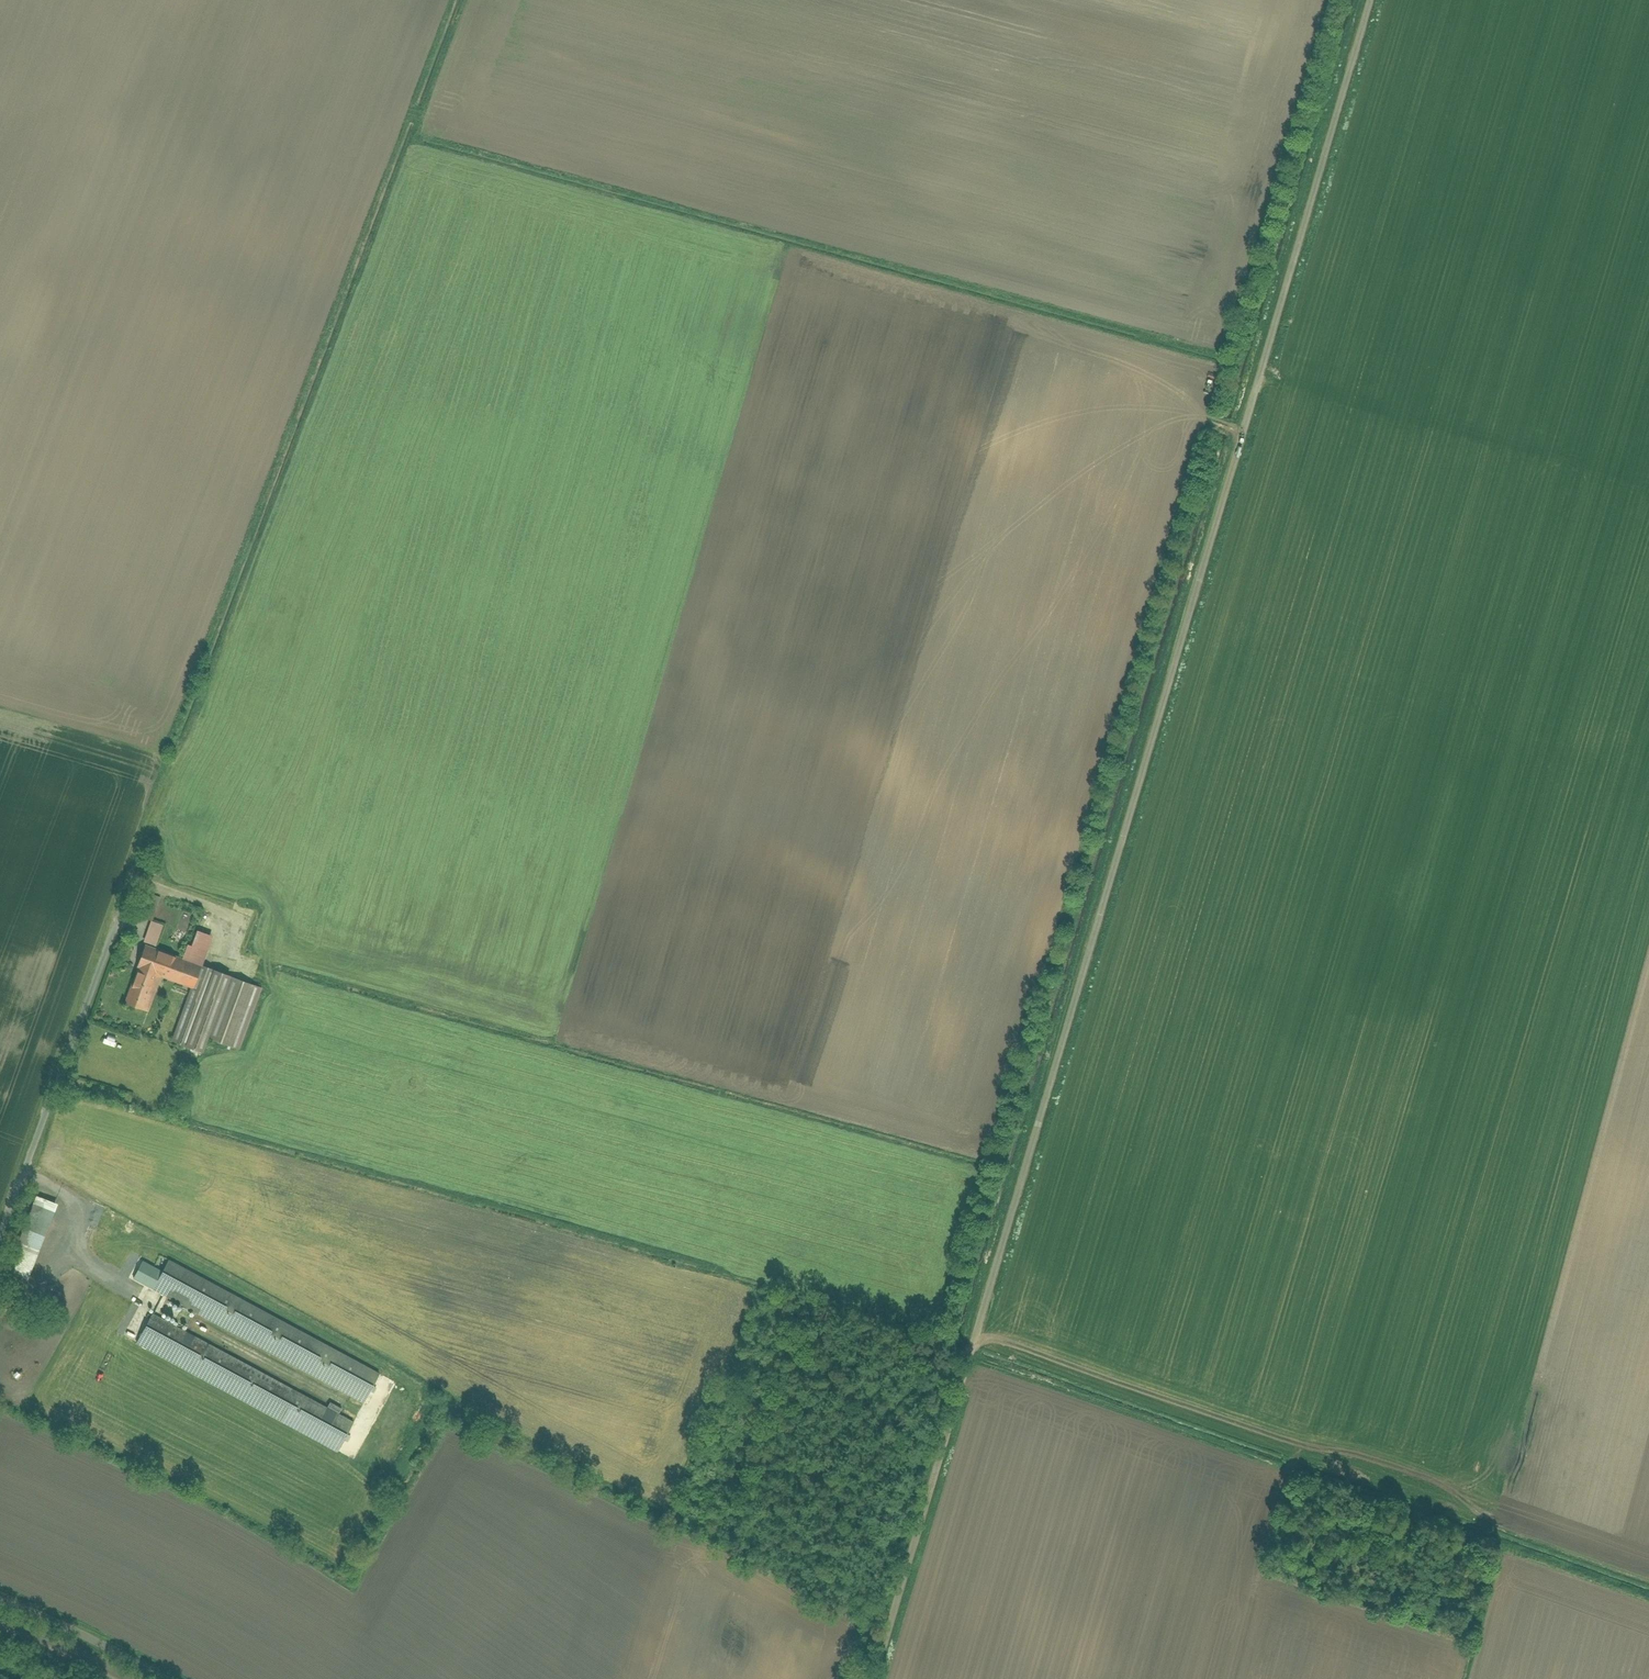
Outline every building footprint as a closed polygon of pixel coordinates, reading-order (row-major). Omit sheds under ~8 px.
[(180,958),(144,945),(122,1005),(147,1014),(160,977),(189,988),(170,1042),(200,1053),(205,1039),(239,1051),(262,988),(201,966),(211,938),(190,930),(180,958)] [(273,995),(275,1003),(286,1000),(284,992),(273,995)] [(34,1198),(5,1272),(27,1281),(57,1206),(34,1198)] [(378,1373),(167,1260),(151,1290),(361,1403),(378,1373)] [(135,1342),(336,1452),(352,1422),(151,1313),(135,1342)]
